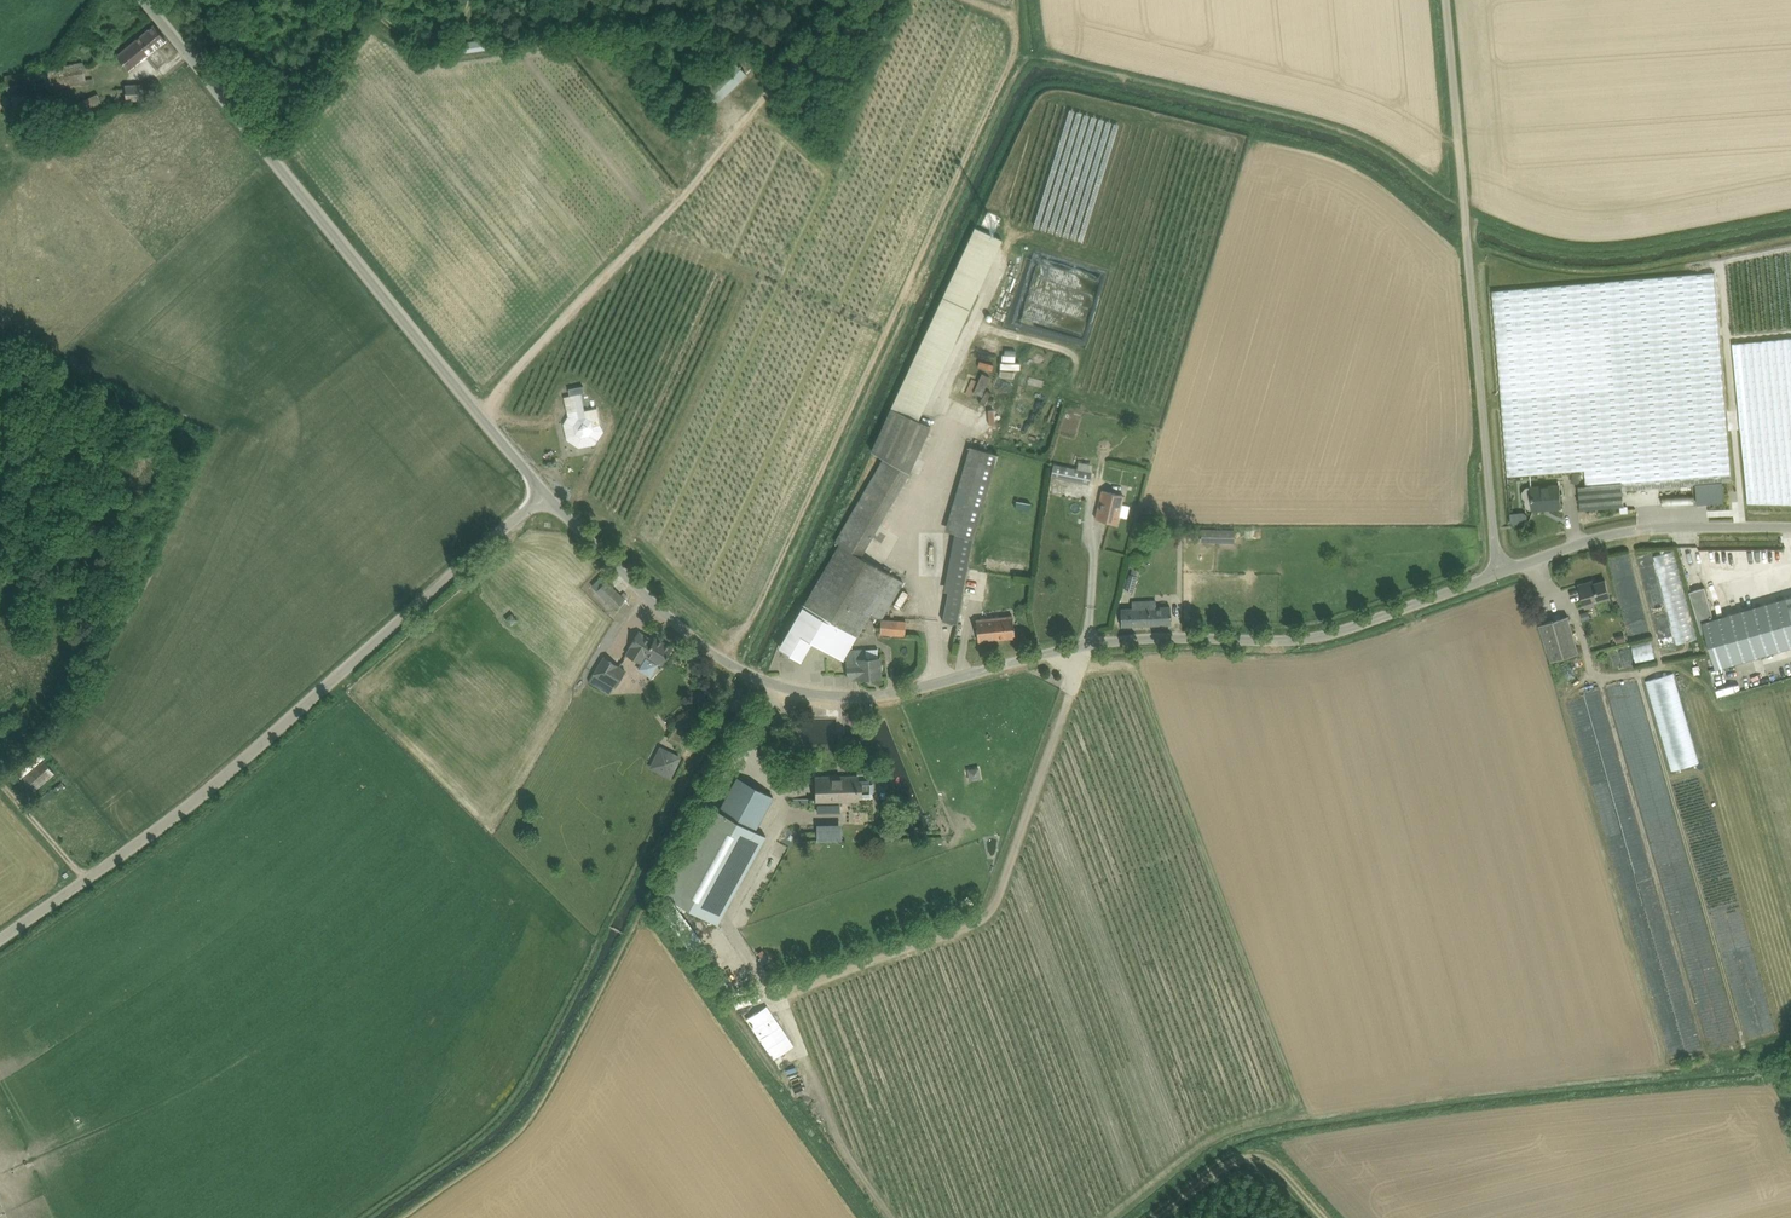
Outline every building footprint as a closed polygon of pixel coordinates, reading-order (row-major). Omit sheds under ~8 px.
[(148,55),(167,40),(155,25),(118,56),(129,70),(148,55)] [(455,54),(492,49),(491,39),(454,44),(455,54)] [(86,54),(88,52),(93,47),(88,42),(83,47),(80,49),(86,54)] [(84,61),(5,75),(9,96),(87,82),(84,61)] [(602,83),(606,90),(628,75),(624,69),(602,83)] [(127,100),(127,101),(142,100),(141,84),(126,85),(126,88),(114,89),(115,101),(127,100)] [(623,94),(615,100),(620,105),(627,99),(623,94)] [(683,144),(665,160),(669,165),(687,149),(683,144)] [(682,180),(702,163),(697,158),(677,174),(682,180)] [(973,307),(1003,237),(977,225),(958,269),(974,275),(962,303),(973,307)] [(1731,480),(1714,273),(1492,291),(1508,475),(1585,469),(1587,487),(1578,488),(1580,510),(1624,507),(1623,489),(1696,483),(1697,503),(1724,501),(1722,481),(1731,480)] [(1733,343),(1749,503),(1790,504),(1790,337),(1733,343)] [(583,393),(581,387),(569,389),(570,396),(573,395),(580,394),(583,393)] [(586,411),(583,393),(580,394),(586,417),(592,421),(592,419),(599,418),(597,408),(586,411)] [(586,417),(580,394),(573,395),(578,419),(574,425),(576,434),(581,437),(590,435),(594,429),(593,426),(600,424),(599,418),(592,419),(592,421),(586,417)] [(605,431),(600,424),(593,426),(594,429),(590,435),(581,437),(576,434),(574,425),(578,419),(573,395),(570,396),(565,397),(569,417),(564,424),(567,440),(580,448),(596,444),(605,431)] [(930,425),(918,420),(891,407),(871,450),(874,452),(883,458),(909,472),(930,425)] [(571,456),(579,461),(582,454),(575,449),(571,456)] [(582,450),(583,457),(592,456),(590,449),(582,450)] [(1091,471),(1082,469),(1080,482),(1089,484),(1091,471)] [(1574,472),(1572,479),(1580,481),(1582,474),(1574,472)] [(1075,480),(1056,476),(1050,505),(1069,509),(1075,480)] [(1534,510),(1562,507),(1560,485),(1527,487),(1523,491),(1523,497),(1527,500),(1533,500),(1534,510)] [(1096,518),(1117,523),(1124,495),(1103,490),(1096,518)] [(1031,503),(1017,500),(1015,508),(1030,510),(1031,503)] [(1528,522),(1528,514),(1524,512),(1511,513),(1512,523),(1528,522)] [(1235,529),(1202,528),(1202,538),(1234,539),(1235,529)] [(903,581),(839,544),(781,644),(803,657),(813,641),(843,658),(848,650),(870,613),(881,619),(903,581)] [(1654,556),(1677,644),(1698,639),(1675,551),(1654,556)] [(1136,576),(1131,574),(1129,574),(1128,578),(1126,587),(1125,589),(1133,591),(1137,576),(1136,576)] [(1596,602),(1611,597),(1606,580),(1588,585),(1587,582),(1579,584),(1586,608),(1596,605),(1596,602)] [(1783,598),(1760,605),(1714,618),(1705,587),(1690,591),(1702,633),(1706,632),(1711,653),(1715,668),(1724,666),(1730,664),(1774,652),(1790,646),(1790,596),(1783,598)] [(616,609),(625,599),(616,590),(607,599),(616,609)] [(1121,626),(1171,623),(1170,606),(1157,607),(1157,601),(1133,602),(1132,608),(1121,608),(1121,626)] [(943,621),(958,623),(960,611),(945,609),(943,621)] [(1589,610),(1581,613),(1583,621),(1591,618),(1589,610)] [(977,620),(978,641),(1015,637),(1013,615),(977,620)] [(1541,624),(1551,661),(1579,652),(1568,616),(1541,624)] [(905,635),(906,621),(881,619),(880,633),(905,635)] [(660,662),(663,664),(673,647),(656,637),(654,640),(639,631),(631,646),(627,654),(641,662),(638,669),(651,677),(659,664),(660,662)] [(1655,658),(1651,640),(1632,645),(1636,663),(1655,658)] [(848,650),(843,658),(848,658),(848,679),(849,679),(859,678),(882,677),(880,656),(866,657),(865,649),(848,650)] [(616,687),(626,670),(619,666),(605,657),(595,673),(589,682),(609,694),(615,686),(616,687)] [(1674,673),(1646,681),(1671,772),(1700,763),(1674,673)] [(661,745),(650,767),(672,778),(682,756),(661,745)] [(35,790),(56,772),(45,759),(24,777),(35,790)] [(967,769),(970,780),(982,778),(980,766),(967,769)] [(873,792),(873,783),(870,783),(870,780),(858,780),(858,776),(845,776),(845,778),(838,779),(838,776),(817,777),(817,800),(859,800),(859,795),(870,795),(870,792),(873,792)] [(773,797),(738,778),(720,811),(708,804),(661,892),(697,912),(719,924),(766,836),(755,830),(773,797)] [(845,812),(846,803),(818,803),(818,812),(845,812)] [(818,823),(819,839),(844,838),(843,822),(818,823)] [(769,1004),(749,1016),(774,1057),(794,1045),(769,1004)]
